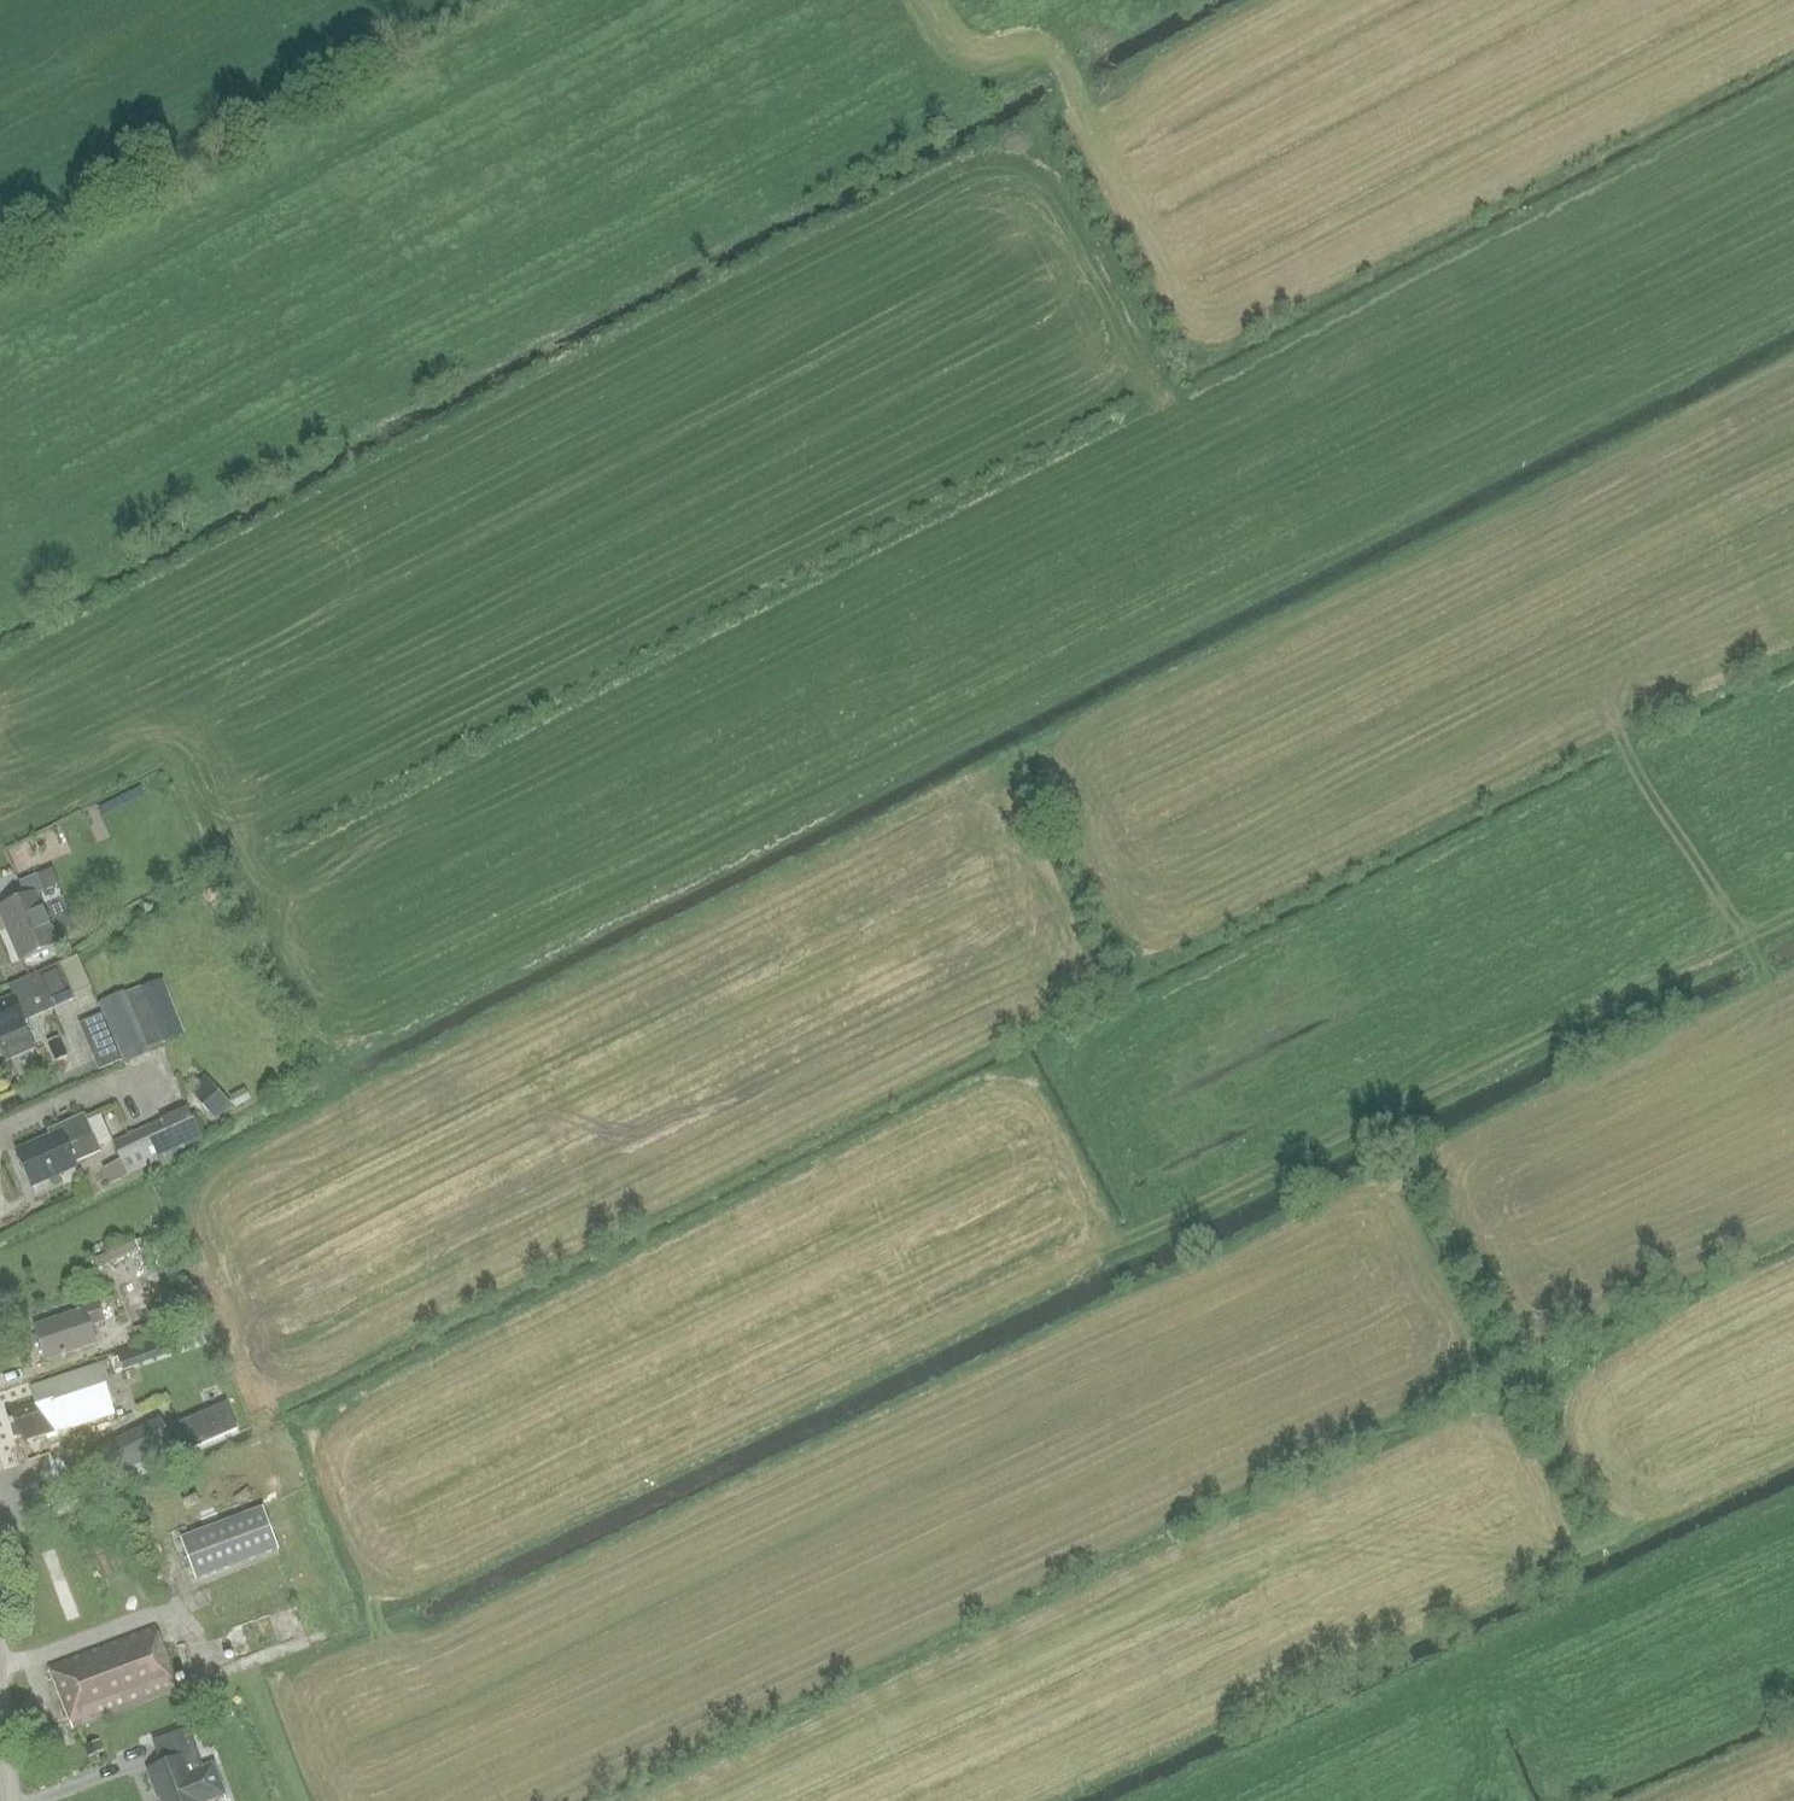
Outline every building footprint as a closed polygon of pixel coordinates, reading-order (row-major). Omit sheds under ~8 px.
[(60,886),(53,869),(20,883),(26,899),(0,910),(21,960),(57,944),(37,896),(60,886)] [(0,1006),(0,1045),(0,1046),(28,1034),(21,1018),(64,999),(72,995),(65,978),(59,965),(11,986),(11,987),(17,999),(13,1001),(13,1000),(0,1006)] [(180,991),(154,1003),(165,1029),(192,1018),(180,991)] [(68,1057),(60,1038),(49,1043),(57,1062),(68,1057)] [(225,1120),(242,1106),(216,1072),(199,1086),(225,1120)] [(52,1138),(18,1153),(33,1186),(76,1167),(75,1163),(102,1151),(85,1115),(49,1131),(52,1138)] [(95,1270),(141,1252),(137,1242),(91,1261),(95,1270)] [(90,1327),(103,1323),(104,1326),(122,1320),(114,1298),(83,1308),(84,1309),(36,1327),(48,1360),(96,1344),(90,1327)] [(198,1329),(179,1335),(182,1344),(201,1338),(198,1329)] [(132,1350),(117,1355),(122,1371),(138,1365),(132,1350)] [(61,1432),(115,1414),(99,1366),(31,1389),(37,1404),(7,1414),(15,1438),(26,1435),(28,1441),(60,1431),(61,1432)] [(226,1403),(174,1425),(185,1452),(238,1429),(226,1403)] [(96,1490),(176,1449),(161,1418),(81,1459),(96,1490)] [(181,1539),(197,1580),(279,1549),(263,1508),(181,1539)] [(73,1729),(180,1689),(157,1628),(49,1668),(73,1729)] [(149,1771),(156,1789),(158,1788),(163,1800),(210,1800),(225,1795),(214,1765),(204,1769),(189,1730),(154,1743),(162,1766),(149,1771)] [(103,1749),(99,1739),(85,1746),(89,1756),(103,1749)]
